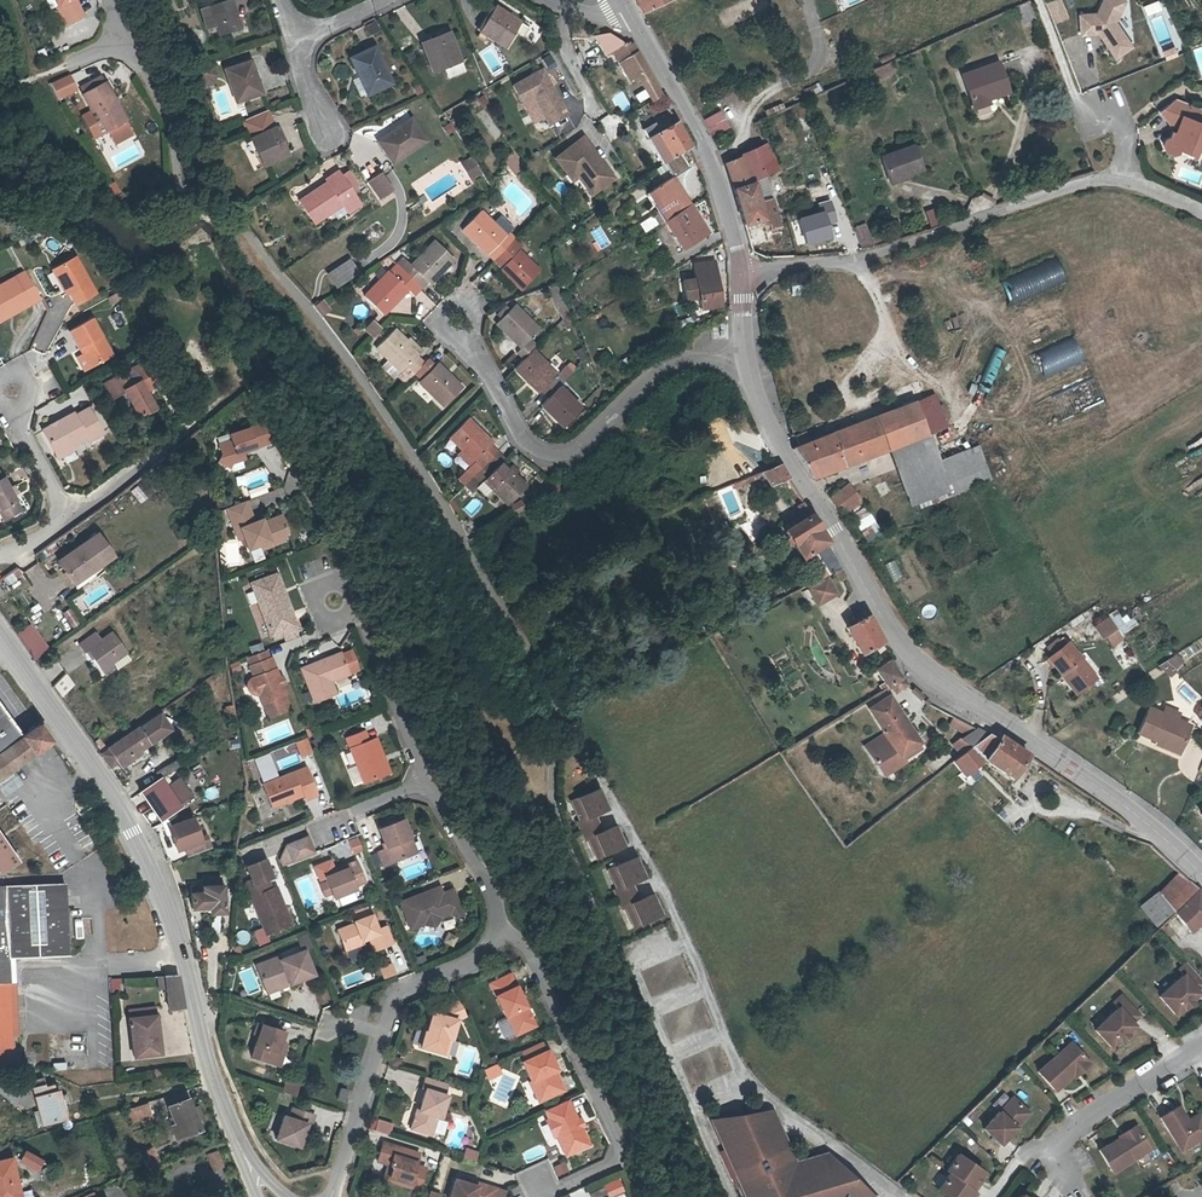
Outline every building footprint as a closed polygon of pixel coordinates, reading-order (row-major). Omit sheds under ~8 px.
[(58,8),(55,8),(63,28),(83,20),(76,0),(55,0),(58,8)] [(678,0),(639,0),(646,14),(678,0)] [(1077,17),(1079,37),(1097,36),(1105,48),(1110,44),(1116,53),(1128,45),(1113,24),(1123,3),(1116,0),(1103,0),(1095,16),(1077,17)] [(1144,4),(1163,59),(1181,53),(1163,0),(1155,0),(1144,4)] [(231,1),(211,8),(222,36),(241,29),(231,1)] [(490,4),(476,28),(501,43),(510,28),(517,32),(523,23),(490,4)] [(1030,6),(1019,11),(1025,27),(1036,21),(1030,6)] [(451,36),(424,47),(435,74),(462,64),(451,36)] [(653,103),(662,96),(640,56),(637,51),(630,50),(620,47),(611,42),(602,39),(595,40),(608,60),(614,57),(631,85),(640,79),(653,103)] [(1110,44),(1105,48),(1113,60),(1130,49),(1128,45),(1116,53),(1110,44)] [(375,48),(352,59),(369,96),(392,85),(375,48)] [(252,63),(227,71),(239,102),(263,94),(252,63)] [(888,65),(872,72),(876,82),(892,75),(891,72),(888,65)] [(1008,92),(1004,79),(1000,66),(964,77),(974,109),(976,109),(989,105),(987,98),(993,96),(994,100),(1009,95),(1008,92)] [(544,70),(514,87),(525,105),(536,99),(551,125),(569,114),(544,70)] [(216,71),(205,75),(209,86),(215,84),(218,77),(216,71)] [(50,83),(59,99),(78,90),(70,73),(50,83)] [(103,76),(94,81),(98,90),(84,97),(92,114),(97,111),(108,134),(128,125),(110,84),(107,85),(103,76)] [(98,90),(94,81),(80,87),(84,97),(98,90)] [(620,110),(629,107),(625,94),(615,97),(620,110)] [(1157,113),(1167,127),(1177,130),(1175,135),(1170,133),(1168,139),(1163,141),(1160,147),(1163,153),(1169,155),(1175,154),(1176,150),(1193,156),(1194,151),(1201,153),(1201,125),(1184,118),(1188,106),(1173,101),(1157,113)] [(97,111),(92,114),(102,137),(108,134),(97,111)] [(721,113),(704,122),(713,138),(730,129),(721,113)] [(619,133),(610,114),(601,119),(610,138),(619,133)] [(271,119),(248,131),(266,166),(289,155),(271,119)] [(412,121),(380,143),(396,165),(428,142),(412,121)] [(128,125),(108,134),(114,148),(134,138),(128,125)] [(643,135),(665,169),(671,162),(691,150),(677,126),(660,137),(654,128),(643,135)] [(585,136),(558,157),(570,173),(575,168),(581,175),(595,192),(617,175),(585,136)] [(919,144),(912,147),(917,161),(924,158),(919,144)] [(734,186),(752,181),(751,179),(778,170),(767,145),(725,163),(728,170),(731,178),(733,183),(734,186)] [(888,178),(889,180),(907,173),(908,175),(921,170),(917,161),(912,147),(911,146),(880,159),(882,162),(888,178)] [(513,174),(524,165),(516,154),(515,155),(507,161),(505,163),(513,174)] [(471,180),(483,174),(472,155),(461,161),(471,180)] [(526,167),(524,165),(513,174),(515,175),(526,167)] [(458,168),(449,175),(459,189),(468,182),(458,168)] [(575,168),(570,173),(575,180),(581,175),(575,168)] [(330,183),(302,203),(317,226),(346,205),(351,214),(363,206),(352,190),(343,178),(340,173),(328,180),(330,183)] [(343,178),(352,190),(358,186),(350,173),(343,178)] [(889,180),(892,187),(909,179),(908,175),(907,173),(889,180)] [(677,211),(691,202),(674,175),(652,190),(668,217),(677,211)] [(382,177),(373,183),(385,199),(393,193),(382,177)] [(752,181),(734,186),(753,249),(766,255),(791,254),(772,196),(760,200),(752,181)] [(677,211),(668,217),(685,244),(708,230),(691,202),(677,211)] [(929,226),(940,224),(937,207),(926,209),(929,226)] [(502,252),(515,238),(509,231),(513,228),(500,215),(493,222),(483,212),(481,210),(463,229),(494,260),(502,252)] [(639,223),(645,232),(658,224),(652,215),(639,223)] [(858,231),(864,246),(874,244),(876,244),(869,227),(858,231)] [(502,252),(494,260),(502,267),(501,269),(521,289),(540,269),(520,249),(523,245),(515,238),(502,252)] [(399,262),(422,285),(429,278),(432,281),(456,257),(438,239),(413,263),(406,256),(399,262)] [(326,273),(336,288),(360,272),(349,257),(326,273)] [(687,299),(699,296),(702,307),(722,303),(714,258),(692,262),(695,276),(682,279),(687,299)] [(1057,259),(1001,282),(1011,305),(1067,281),(1057,259)] [(62,288),(67,298),(70,297),(75,306),(95,295),(77,260),(56,271),(64,286),(62,288)] [(422,285),(399,262),(392,269),(391,268),(366,292),(384,311),(409,287),(415,293),(422,285)] [(26,303),(27,307),(41,300),(26,274),(0,288),(0,317),(26,303)] [(559,308),(567,304),(559,284),(558,281),(550,284),(559,308)] [(809,285),(790,286),(790,296),(810,295),(809,285)] [(313,305),(322,316),(331,308),(323,298),(313,305)] [(27,307),(26,303),(0,317),(0,322),(27,307)] [(530,353),(534,349),(538,345),(531,338),(538,331),(513,306),(508,311),(504,307),(495,316),(499,321),(494,325),(519,350),(516,354),(522,360),(528,355),(530,353)] [(576,326),(575,324),(570,313),(563,320),(566,330),(576,326)] [(682,328),(694,322),(691,316),(679,321),(682,328)] [(373,320),(366,328),(374,336),(382,328),(373,320)] [(70,333),(80,351),(83,349),(94,368),(112,358),(92,321),(70,333)] [(413,376),(416,372),(424,364),(418,358),(420,356),(395,331),(377,349),(388,360),(382,366),(394,379),(405,368),(413,376)] [(1044,379),(1086,360),(1075,337),(1034,355),(1044,379)] [(989,393),(1006,351),(995,346),(978,388),(989,393)] [(548,399),(559,387),(563,383),(556,376),(558,373),(534,349),(530,353),(528,355),(522,360),(513,370),(538,394),(541,391),(548,399)] [(424,364),(416,372),(422,379),(419,382),(444,406),(462,388),(438,364),(435,367),(428,361),(424,364)] [(153,365),(145,371),(154,385),(162,380),(153,365)] [(563,383),(575,371),(569,365),(558,373),(556,376),(563,383)] [(105,386),(113,399),(124,392),(141,418),(156,408),(146,392),(155,386),(154,385),(145,371),(141,366),(105,386)] [(910,384),(892,391),(898,408),(917,401),(910,384)] [(559,387),(548,399),(540,406),(562,428),(581,410),(559,387)] [(931,432),(947,426),(934,396),(918,402),(931,432)] [(918,401),(917,401),(898,408),(812,438),(802,441),(798,443),(794,444),(814,474),(887,447),(931,432),(918,402),(918,401)] [(58,456),(74,447),(87,441),(89,444),(104,436),(90,412),(78,418),(76,414),(45,432),(58,456)] [(263,434),(270,432),(266,421),(228,433),(230,439),(217,443),(220,451),(216,455),(231,468),(234,464),(244,461),(242,455),(268,446),(263,434)] [(465,489),(488,465),(497,456),(489,448),(492,445),(468,421),(449,440),(459,450),(474,464),(468,470),(457,481),(465,489)] [(798,431),(802,441),(812,438),(808,427),(798,431)] [(275,444),(270,432),(263,434),(268,446),(275,444)] [(940,456),(931,432),(887,447),(910,502),(985,475),(972,445),(940,456)] [(77,451),(74,447),(58,456),(60,460),(77,451)] [(474,464),(459,450),(454,456),(468,470),(474,464)] [(497,456),(488,465),(494,471),(502,463),(503,462),(497,456)] [(515,475),(511,471),(502,463),(494,471),(488,465),(465,489),(471,495),(476,489),(486,499),(493,491),(510,507),(528,488),(515,475)] [(788,477),(781,464),(763,472),(771,485),(788,477)] [(0,505),(0,511),(5,518),(21,509),(10,491),(7,486),(0,475),(0,503),(1,505),(0,505)] [(12,483),(7,486),(10,491),(16,488),(12,483)] [(832,494),(844,512),(858,502),(846,485),(832,494)] [(146,497),(138,487),(132,492),(140,502),(146,497)] [(227,498),(214,500),(215,509),(228,507),(227,498)] [(517,514),(527,508),(522,499),(512,505),(517,514)] [(248,502),(229,510),(241,540),(243,540),(247,538),(249,543),(252,550),(263,546),(280,539),(282,543),(287,542),(290,531),(284,516),(258,526),(248,502)] [(797,518),(799,521),(811,514),(804,502),(799,505),(804,513),(797,518)] [(838,556),(811,514),(799,521),(785,530),(802,558),(815,551),(823,563),(818,566),(825,577),(843,567),(838,556)] [(112,555),(98,534),(59,560),(78,586),(98,573),(94,567),(112,555)] [(280,539),(263,546),(265,550),(282,543),(280,539)] [(254,562),(264,558),(261,547),(250,551),(254,562)] [(893,581),(902,577),(895,560),(886,564),(893,581)] [(16,566),(2,577),(10,587),(24,576),(16,566)] [(847,576),(844,569),(838,572),(842,579),(847,576)] [(286,612),(291,609),(277,574),(272,576),(286,612)] [(286,612),(272,576),(249,585),(270,639),(272,638),(274,642),(284,638),(282,634),(298,628),(291,609),(286,612)] [(839,593),(830,577),(811,587),(820,604),(839,593)] [(32,618),(42,615),(38,603),(28,607),(32,618)] [(926,619),(937,615),(933,603),(921,608),(926,619)] [(70,628),(79,624),(71,607),(63,611),(70,628)] [(870,616),(866,618),(866,619),(862,612),(853,618),(856,624),(857,627),(849,631),(863,655),(884,642),(876,628),(874,625),(872,620),(870,616)] [(1112,614),(1097,624),(1105,636),(1109,633),(1115,642),(1125,635),(1112,614)] [(31,623),(16,634),(35,659),(50,648),(31,623)] [(114,663),(125,656),(129,662),(131,665),(144,656),(138,648),(123,626),(112,633),(107,627),(90,638),(96,646),(100,643),(112,664),(114,663)] [(1041,647),(1047,654),(1060,644),(1054,636),(1041,647)] [(1060,644),(1047,654),(1043,657),(1049,665),(1055,673),(1058,671),(1074,692),(1092,678),(1064,642),(1060,644)] [(270,652),(249,661),(254,675),(252,677),(251,679),(250,684),(251,687),(252,689),(255,690),(258,692),(268,717),(289,708),(283,691),(286,690),(270,652)] [(341,652),(302,668),(316,702),(337,693),(332,681),(350,673),(341,652)] [(129,662),(125,656),(114,663),(118,669),(129,662)] [(1045,668),(1049,665),(1043,657),(1040,660),(1045,668)] [(1171,658),(1166,661),(1168,663),(1163,669),(1170,675),(1175,670),(1175,669),(1179,664),(1171,658)] [(877,668),(888,687),(890,686),(903,678),(897,669),(899,668),(893,660),(892,661),(891,660),(877,668)] [(1072,694),(1074,692),(1058,671),(1055,673),(1072,694)] [(62,696),(76,684),(66,673),(53,685),(62,696)] [(890,687),(893,693),(909,686),(905,680),(890,687)] [(904,760),(901,754),(920,743),(921,742),(892,695),(871,707),(886,732),(865,745),(882,774),(905,760),(904,760)] [(22,735),(0,704),(0,750),(22,735)] [(1167,744),(1166,747),(1180,753),(1191,728),(1148,709),(1138,732),(1167,744)] [(164,713),(139,729),(149,745),(151,747),(176,731),(164,713)] [(960,720),(954,726),(970,736),(963,741),(974,747),(955,762),(964,774),(985,758),(1013,777),(1030,756),(1013,743),(1002,736),(998,740),(960,720)] [(0,750),(0,777),(11,768),(49,740),(37,724),(22,735),(0,750)] [(115,756),(120,763),(123,767),(134,760),(132,757),(140,751),(149,745),(139,729),(102,754),(107,761),(115,756)] [(366,732),(348,739),(365,784),(388,774),(382,758),(385,757),(377,739),(370,742),(366,732)] [(294,742),(301,757),(313,752),(307,737),(294,742)] [(920,743),(901,754),(904,760),(923,748),(920,743)] [(132,757),(134,760),(136,762),(144,757),(140,751),(132,757)] [(278,755),(280,765),(295,763),(293,752),(278,755)] [(120,763),(115,756),(107,761),(112,769),(120,763)] [(905,760),(882,774),(884,778),(907,764),(905,760)] [(356,764),(348,766),(352,786),(361,784),(356,764)] [(307,767),(264,785),(272,804),(286,799),(287,802),(305,795),(307,800),(319,795),(307,767)] [(11,768),(0,777),(0,788),(4,794),(21,782),(11,768)] [(183,804),(168,783),(164,777),(144,790),(148,796),(163,818),(183,804)] [(596,814),(609,809),(600,789),(573,800),(581,820),(578,821),(586,840),(589,839),(598,858),(625,846),(616,826),(604,831),(596,814)] [(286,799),(272,804),(273,808),(287,802),(286,799)] [(404,838),(411,835),(403,817),(378,826),(386,846),(392,861),(412,853),(404,838)] [(205,842),(197,819),(172,827),(180,851),(187,848),(205,842)] [(0,874),(18,864),(0,835),(0,874)] [(352,854),(362,851),(358,835),(348,838),(352,854)] [(404,838),(412,853),(418,851),(411,835),(404,838)] [(281,858),(284,866),(295,861),(318,852),(311,836),(289,845),(287,846),(281,858)] [(205,842),(187,848),(190,858),(209,853),(214,851),(210,837),(205,839),(205,842)] [(386,846),(377,849),(383,865),(392,861),(386,846)] [(281,908),(273,888),(269,878),(274,876),(266,858),(248,866),(253,879),(247,881),(249,887),(247,888),(250,897),(253,896),(269,935),(294,924),(286,906),(281,908)] [(646,878),(637,858),(609,870),(617,889),(614,891),(622,909),(625,908),(634,927),(661,916),(653,895),(640,901),(633,883),(646,878)] [(346,869),(338,872),(323,877),(326,883),(331,896),(332,900),(357,890),(356,885),(365,882),(356,859),(344,864),(346,869)] [(1176,874),(1157,891),(1173,910),(1182,922),(1188,930),(1200,921),(1201,923),(1201,896),(1196,888),(1176,874)] [(326,883),(317,887),(323,899),(331,896),(326,883)] [(9,890),(15,959),(32,957),(69,955),(64,885),(9,890)] [(281,908),(286,906),(278,886),(273,888),(281,908)] [(436,897),(444,894),(441,886),(423,893),(436,897)] [(220,888),(203,889),(190,889),(191,912),(208,911),(208,916),(223,916),(221,888),(220,888)] [(9,983),(11,983),(9,959),(15,959),(9,890),(0,891),(0,984),(9,983)] [(400,902),(411,930),(421,927),(435,930),(439,920),(449,916),(457,920),(466,917),(454,890),(444,894),(436,897),(423,893),(400,902)] [(1173,910),(1157,891),(1140,906),(1155,925),(1173,910)] [(384,948),(378,929),(368,906),(350,913),(355,925),(336,932),(345,954),(361,948),(359,944),(368,941),(372,953),(384,948)] [(378,929),(384,948),(393,944),(386,926),(378,929)] [(445,944),(454,945),(456,934),(447,933),(445,944)] [(305,936),(297,939),(301,949),(309,945),(305,936)] [(255,966),(264,989),(288,979),(290,986),(313,978),(303,952),(279,961),(278,957),(255,966)] [(17,983),(15,959),(9,959),(11,983),(16,983),(17,983)] [(383,979),(397,973),(392,962),(378,968),(383,979)] [(1200,985),(1182,963),(1173,971),(1179,976),(1155,998),(1171,1016),(1179,1009),(1180,1008),(1177,1005),(1184,999),(1187,1002),(1195,995),(1193,991),(1200,985)] [(514,973),(494,982),(508,1019),(513,1017),(519,1035),(537,1027),(514,973)] [(178,975),(163,977),(167,1011),(182,1009),(178,975)] [(112,989),(122,987),(121,978),(111,979),(112,989)] [(288,979),(264,989),(266,995),(290,986),(288,979)] [(0,984),(0,1067),(17,1065),(16,1059),(14,1032),(9,983),(0,984)] [(16,983),(11,983),(9,983),(14,1032),(20,1032),(16,983)] [(1136,1017),(1117,997),(1109,1004),(1114,1009),(1091,1031),(1107,1049),(1115,1042),(1116,1041),(1114,1039),(1120,1032),(1123,1035),(1132,1027),(1128,1024),(1136,1017)] [(1184,999),(1177,1005),(1180,1008),(1179,1009),(1181,1010),(1189,1003),(1187,1002),(1184,999)] [(466,1017),(459,1002),(431,1015),(427,1027),(425,1033),(422,1032),(417,1048),(439,1056),(445,1040),(449,1041),(455,1022),(466,1017)] [(132,1013),(133,1021),(156,1017),(155,1010),(132,1013)] [(156,1017),(133,1021),(138,1058),(162,1054),(156,1017)] [(284,1033),(258,1025),(254,1036),(258,1037),(251,1060),(273,1066),(281,1044),(284,1033)] [(1120,1032),(1114,1039),(1116,1041),(1115,1042),(1117,1043),(1125,1036),(1123,1035),(1120,1032)] [(445,1040),(439,1056),(444,1057),(449,1041),(445,1040)] [(287,1045),(281,1044),(273,1066),(280,1068),(287,1045)] [(1081,1061),(1066,1044),(1034,1072),(1051,1092),(1068,1076),(1067,1074),(1081,1061)] [(545,1100),(565,1091),(557,1073),(560,1072),(551,1051),(526,1063),(533,1081),(532,1082),(536,1092),(540,1090),(545,1100)] [(1081,1061),(1067,1074),(1068,1076),(1070,1077),(1084,1064),(1081,1061)] [(498,1065),(491,1069),(486,1071),(490,1080),(502,1074),(498,1065)] [(449,1084),(427,1077),(424,1089),(427,1090),(420,1111),(419,1110),(413,1129),(433,1135),(439,1117),(442,1118),(449,1096),(446,1096),(449,1084)] [(48,1078),(35,1082),(42,1104),(37,1106),(44,1128),(67,1121),(57,1089),(52,1090),(48,1078)] [(348,1092),(340,1089),(337,1101),(344,1103),(348,1092)] [(540,1090),(536,1092),(540,1102),(545,1100),(540,1090)] [(172,1105),(183,1128),(178,1129),(184,1144),(209,1133),(193,1097),(172,1105)] [(1009,1098),(980,1130),(997,1145),(1013,1128),(1010,1126),(1024,1112),(1009,1098)] [(571,1101),(547,1112),(567,1156),(590,1146),(571,1101)] [(149,1106),(130,1113),(133,1122),(153,1115),(149,1106)] [(1196,1113),(1187,1119),(1188,1121),(1184,1123),(1175,1107),(1156,1118),(1177,1151),(1201,1136),(1201,1123),(1196,1113)] [(288,1120),(292,1110),(286,1108),(283,1118),(288,1120)] [(305,1127),(309,1128),(313,1117),(292,1110),(288,1120),(283,1118),(275,1141),(298,1149),(302,1136),(305,1127)] [(817,1157),(789,1165),(765,1110),(750,1116),(748,1112),(710,1118),(743,1196),(828,1196),(817,1157)] [(1027,1115),(1024,1112),(1010,1126),(1013,1128),(1014,1129),(1027,1115)] [(154,1123),(153,1115),(142,1119),(145,1126),(154,1123)] [(376,1130),(390,1135),(393,1125),(379,1121),(376,1130)] [(1115,1136),(1117,1140),(1135,1130),(1132,1126),(1115,1136)] [(1147,1150),(1135,1130),(1117,1140),(1116,1138),(1095,1151),(1109,1173),(1147,1150)] [(390,1177),(411,1184),(412,1182),(417,1164),(418,1162),(399,1157),(402,1148),(384,1142),(378,1161),(389,1164),(391,1165),(393,1169),(390,1177)] [(160,1166),(169,1163),(163,1147),(155,1150),(160,1166)] [(463,1157),(476,1161),(479,1151),(465,1147),(463,1157)] [(217,1149),(205,1154),(212,1171),(224,1167),(217,1149)] [(38,1171),(42,1162),(25,1154),(21,1163),(38,1171)] [(824,1155),(817,1157),(828,1196),(870,1196),(853,1180),(850,1181),(843,1174),(846,1173),(834,1161),(828,1163),(824,1155)] [(834,1161),(827,1155),(824,1155),(828,1163),(834,1161)] [(934,1191),(942,1196),(972,1196),(974,1194),(971,1192),(977,1184),(974,1182),(976,1179),(980,1174),(954,1156),(943,1172),(946,1174),(934,1191)] [(0,1162),(0,1196),(20,1196),(14,1170),(11,1159),(0,1162)] [(558,1177),(570,1171),(565,1160),(552,1166),(558,1177)] [(391,1165),(389,1164),(385,1180),(410,1187),(411,1184),(390,1177),(393,1169),(391,1165)] [(426,1167),(417,1164),(412,1182),(421,1185),(426,1167)] [(604,1183),(607,1196),(609,1196),(624,1194),(621,1179),(604,1183)] [(478,1189),(480,1183),(472,1180),(470,1186),(478,1189)] [(411,1184),(410,1187),(419,1190),(421,1185),(412,1182),(411,1184)] [(456,1182),(451,1196),(497,1196),(499,1189),(480,1183),(478,1189),(470,1186),(456,1182)]
